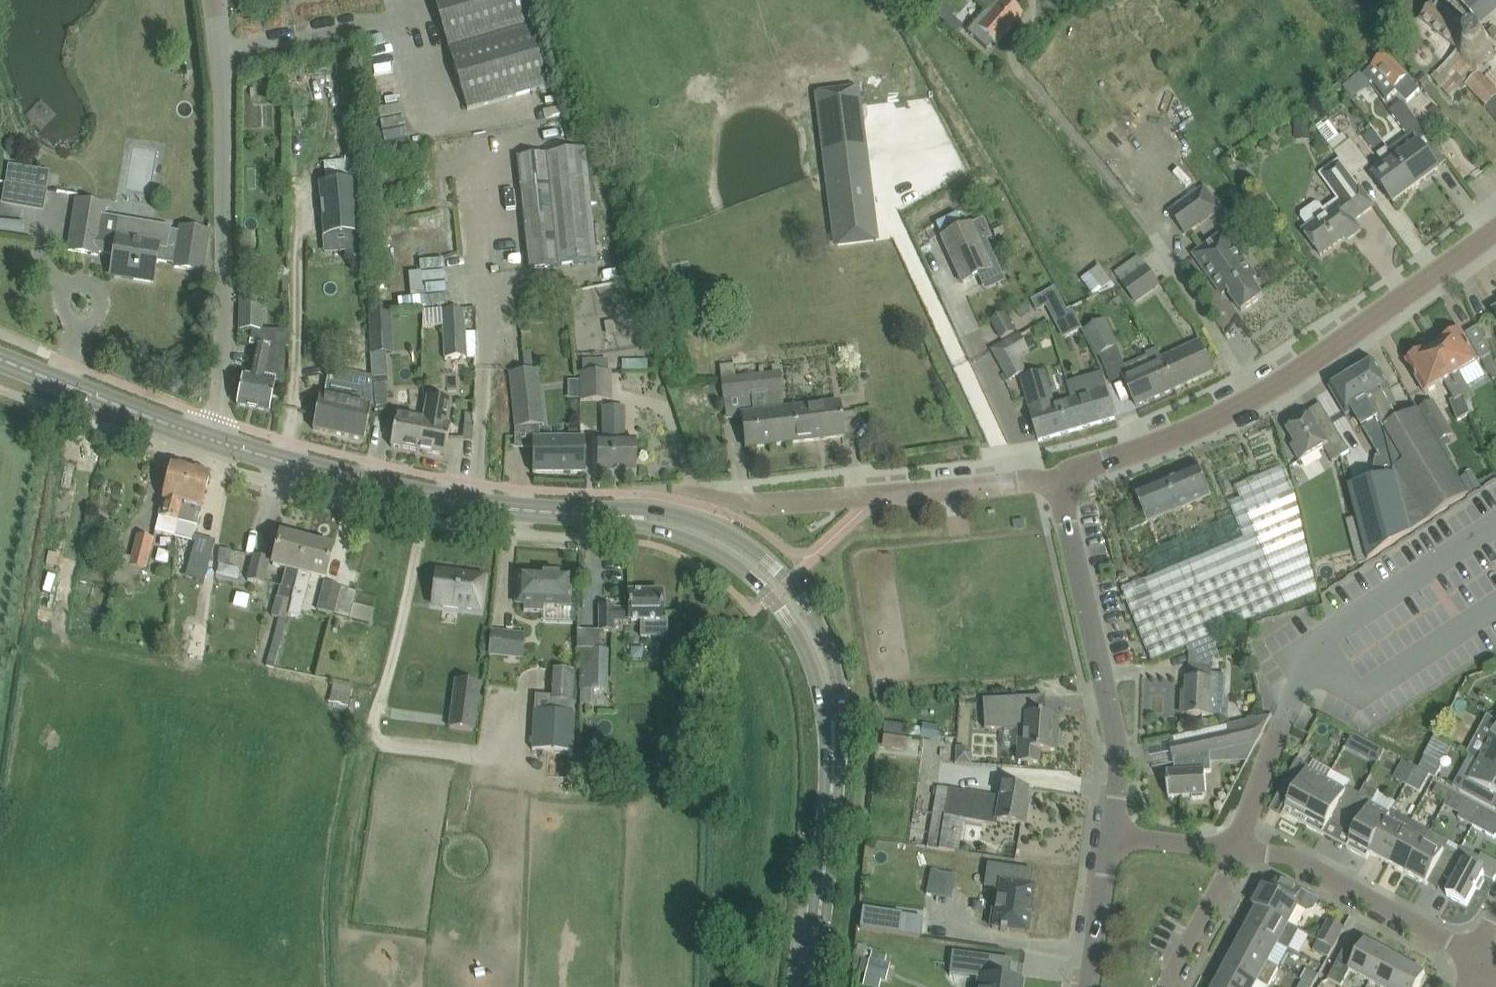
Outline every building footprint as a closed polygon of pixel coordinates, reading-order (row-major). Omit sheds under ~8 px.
[(468,110),(549,88),(525,0),(438,0),(468,110)] [(993,41),(996,44),(1023,14),(1007,0),(976,0),(987,10),(974,25),(969,32),(986,49),(993,41)] [(1483,30),(1482,29),(1479,29),(1476,29),(1467,29),(1433,3),(1420,20),(1458,51),(1432,77),(1452,99),(1468,85),(1486,105),(1485,107),(1495,120),(1495,92),(1479,74),(1475,65),(1478,65),(1481,64),(1484,62),(1486,61),(1489,58),(1490,56),(1492,53),(1493,50),(1493,47),(1493,44),(1492,42),(1492,39),(1490,37),(1489,34),(1486,32),(1483,30)] [(1495,38),(1495,27),(1495,26),(1487,32),(1493,40),(1495,38)] [(1364,75),(1363,75),(1371,83),(1372,82),(1387,100),(1396,91),(1407,102),(1420,90),(1406,76),(1385,54),(1372,66),(1364,75)] [(1339,90),(1343,87),(1340,83),(1329,91),(1332,96),(1339,90)] [(859,105),(857,91),(857,90),(856,90),(818,95),(817,95),(817,96),(819,111),(834,230),(836,246),(876,241),(874,225),(859,105)] [(1426,153),(1435,146),(1402,102),(1390,111),(1408,136),(1389,150),(1397,160),(1416,186),(1439,170),(1426,153)] [(1440,124),(1446,118),(1437,108),(1431,113),(1440,124)] [(382,140),(405,135),(401,116),(378,121),(382,140)] [(1328,144),(1339,136),(1327,119),(1316,126),(1328,144)] [(1310,123),(1294,123),(1294,134),(1310,134),(1310,123)] [(1334,152),(1339,159),(1353,178),(1370,165),(1351,139),(1349,140),(1343,133),(1339,136),(1328,144),(1334,152)] [(1374,177),(1382,187),(1394,203),(1416,186),(1397,160),(1389,150),(1387,147),(1377,155),(1382,161),(1370,170),(1375,176),(1374,177)] [(520,157),(518,157),(531,270),(597,263),(594,243),(584,150),(571,152),(559,153),(557,153),(555,153),(520,157)] [(1353,178),(1339,159),(1319,174),(1337,199),(1324,209),(1321,204),(1316,203),(1301,213),(1301,218),(1308,228),(1303,231),(1321,255),(1347,237),(1346,235),(1352,230),(1355,235),(1362,230),(1354,220),(1374,207),(1358,186),(1353,178)] [(39,170),(37,170),(8,165),(8,168),(7,171),(6,180),(5,183),(36,188),(39,170)] [(270,184),(279,183),(279,172),(270,173),(270,184)] [(320,183),(324,237),(359,234),(355,180),(320,183)] [(1185,234),(1201,223),(1221,208),(1205,186),(1185,201),(1169,213),(1185,234)] [(106,206),(98,204),(77,201),(68,250),(76,252),(98,255),(98,252),(114,255),(112,269),(135,273),(134,279),(153,282),(156,267),(158,249),(168,251),(172,227),(148,223),(144,245),(140,244),(116,240),(119,219),(105,216),(106,206)] [(953,231),(940,237),(962,285),(999,268),(986,241),(992,238),(982,218),(953,231)] [(204,274),(211,231),(180,226),(173,269),(204,274)] [(1257,278),(1246,261),(1225,231),(1210,243),(1193,255),(1223,295),(1227,292),(1242,312),(1263,297),(1252,281),(1257,278)] [(1135,303),(1143,297),(1159,285),(1138,256),(1115,274),(1135,303)] [(444,259),(418,260),(418,271),(407,272),(409,307),(447,305),(444,259)] [(1082,279),(1094,296),(1112,283),(1101,266),(1082,279)] [(551,297),(565,295),(564,280),(545,282),(546,292),(551,297)] [(262,331),(263,302),(255,301),(255,290),(258,290),(258,289),(241,289),(240,330),(262,331)] [(1042,295),(1055,318),(1066,311),(1053,289),(1042,295)] [(461,319),(461,310),(442,310),(444,359),(466,359),(464,319),(461,319)] [(392,313),(368,314),(370,354),(394,353),(392,313)] [(1005,314),(992,322),(1002,340),(1015,333),(1005,314)] [(1118,346),(1104,320),(1086,330),(1100,355),(1118,346)] [(1495,378),(1495,366),(1479,327),(1466,334),(1483,360),(1485,364),(1485,366),(1486,369),(1487,371),(1488,373),(1490,374),(1492,375),(1493,379),(1495,378)] [(1435,348),(1463,397),(1471,392),(1460,373),(1479,362),(1470,347),(1460,330),(1441,341),(1443,343),(1435,348)] [(1027,348),(1020,336),(994,350),(1010,380),(1023,373),(1013,356),(1027,348)] [(1163,359),(1175,389),(1214,372),(1200,342),(1163,359)] [(270,412),(276,383),(284,385),(285,348),(270,345),(269,349),(256,347),(250,377),(243,376),(237,405),(270,412)] [(1455,401),(1463,397),(1435,348),(1429,351),(1428,349),(1407,361),(1425,393),(1445,382),(1455,401)] [(1175,389),(1163,359),(1162,359),(1158,349),(1146,353),(1151,364),(1125,377),(1129,388),(1137,406),(1175,389)] [(648,361),(622,361),(622,372),(660,373),(660,370),(648,369),(648,361)] [(1391,389),(1385,378),(1375,361),(1352,375),(1385,430),(1390,449),(1392,457),(1396,474),(1412,532),(1447,509),(1447,508),(1469,494),(1460,480),(1448,459),(1439,443),(1420,411),(1419,409),(1398,421),(1382,394),(1391,389)] [(742,415),(744,429),(746,449),(773,446),(769,411),(767,399),(763,399),(762,395),(763,394),(761,375),(735,378),(734,365),(720,367),(724,399),(741,397),(743,414),(742,415)] [(525,371),(510,373),(516,428),(532,427),(544,425),(542,410),(538,370),(532,370),(525,371)] [(769,411),(773,446),(844,437),(840,403),(785,409),(782,392),(780,372),(761,375),(763,394),(762,395),(763,399),(767,399),(769,411)] [(1107,390),(1103,378),(1083,384),(1086,396),(1056,404),(1047,372),(1021,379),(1031,412),(1039,441),(1115,419),(1107,390)] [(585,374),(583,374),(583,381),(583,400),(610,400),(609,373),(585,374)] [(1381,454),(1390,449),(1385,430),(1352,375),(1330,388),(1340,405),(1346,416),(1355,410),(1381,454)] [(320,397),(313,430),(364,441),(372,408),(374,408),(373,380),(356,376),(353,388),(329,383),(326,398),(320,397)] [(424,420),(418,451),(445,456),(451,425),(449,424),(453,401),(427,396),(423,420),(424,420)] [(1433,402),(1420,411),(1439,443),(1448,437),(1453,434),(1433,402)] [(598,441),(598,453),(598,473),(636,473),(636,440),(623,440),(623,408),(605,408),(605,440),(598,441)] [(424,420),(423,420),(396,415),(391,446),(418,451),(424,420)] [(1350,452),(1342,439),(1332,422),(1320,429),(1311,415),(1287,430),(1296,443),(1292,446),(1301,461),(1324,447),(1333,462),(1350,452)] [(586,473),(586,439),(533,439),(533,473),(586,473)] [(172,466),(168,485),(156,532),(175,537),(179,522),(192,471),(172,466)] [(1212,498),(1207,485),(1199,466),(1135,493),(1148,523),(1212,498)] [(1245,539),(1123,590),(1153,661),(1318,592),(1295,491),(1285,467),(1236,487),(1241,499),(1230,504),(1245,539)] [(197,526),(210,475),(192,471),(179,522),(175,537),(193,541),(197,526)] [(1460,480),(1469,494),(1470,495),(1482,488),(1472,472),(1460,480)] [(1412,532),(1396,474),(1348,486),(1356,517),(1368,561),(1412,532)] [(1358,564),(1368,561),(1356,517),(1346,520),(1358,564)] [(292,601),(307,542),(281,535),(276,554),(273,566),(286,569),(282,586),(280,586),(277,597),(271,616),(279,618),(287,621),(292,601)] [(142,570),(145,571),(153,540),(138,536),(132,559),(120,556),(111,591),(135,597),(142,570)] [(193,552),(189,567),(207,572),(214,546),(198,542),(195,553),(193,552)] [(325,579),(333,548),(307,542),(292,601),(299,602),(305,604),(307,593),(312,576),(325,579)] [(254,557),(248,581),(263,585),(269,560),(254,557)] [(437,571),(432,605),(480,611),(484,577),(437,571)] [(524,612),(543,613),(544,605),(570,606),(571,576),(518,573),(516,604),(524,604),(524,612)] [(353,604),(356,592),(325,584),(318,610),(334,614),(355,620),(370,623),(373,609),(353,604)] [(662,620),(662,619),(662,592),(629,592),(629,609),(614,609),(614,607),(600,607),(600,627),(600,631),(615,631),(615,622),(641,621),(641,637),(667,636),(667,620),(662,620)] [(492,632),(490,654),(522,658),(524,636),(492,632)] [(202,653),(205,641),(196,639),(191,643),(189,650),(202,653)] [(1213,657),(1220,654),(1213,640),(1189,650),(1195,665),(1213,657)] [(608,690),(609,650),(580,649),(579,689),(581,689),(580,705),(594,706),(595,691),(608,690)] [(1227,676),(1212,675),(1213,657),(1195,665),(1194,679),(1187,679),(1186,700),(1183,700),(1183,714),(1203,715),(1211,716),(1212,699),(1225,700),(1227,676)] [(456,680),(450,728),(474,731),(480,683),(456,680)] [(349,709),(354,685),(335,681),(329,704),(349,709)] [(573,698),(551,696),(535,695),(534,711),(531,750),(574,753),(576,712),(575,712),(576,702),(573,701),(573,698)] [(1053,729),(1053,716),(1025,714),(1025,717),(1019,717),(1018,698),(983,700),(984,728),(1020,731),(1018,762),(1038,763),(1039,750),(1055,751),(1057,729),(1053,729)] [(1488,715),(1477,735),(1490,742),(1480,761),(1495,769),(1495,721),(1488,715)] [(1256,743),(1270,716),(1229,724),(1231,731),(1234,748),(1256,743)] [(882,725),(881,745),(908,746),(908,725),(882,725)] [(937,739),(939,727),(922,725),(921,736),(937,739)] [(1177,772),(1167,773),(1169,797),(1192,796),(1192,799),(1204,799),(1204,795),(1207,795),(1205,772),(1211,771),(1211,762),(1210,754),(1234,748),(1231,731),(1229,732),(1186,741),(1170,744),(1174,761),(1177,761),(1177,772)] [(1353,733),(1345,747),(1376,764),(1383,750),(1353,733)] [(1430,775),(1435,778),(1442,767),(1425,758),(1419,769),(1430,775)] [(1308,771),(1310,768),(1298,760),(1278,795),(1279,795),(1290,801),(1283,814),(1303,824),(1326,781),(1308,771)] [(1393,778),(1406,785),(1416,767),(1403,760),(1393,778)] [(1480,761),(1470,779),(1467,777),(1460,791),(1494,809),(1495,806),(1495,769),(1480,761)] [(1416,767),(1406,785),(1420,792),(1430,775),(1419,769),(1416,767)] [(1326,781),(1303,824),(1323,835),(1332,818),(1344,825),(1360,794),(1347,787),(1345,791),(1326,781)] [(1370,854),(1393,811),(1392,810),(1389,815),(1371,805),(1379,791),(1366,784),(1360,794),(1344,825),(1356,831),(1347,848),(1367,859),(1370,854)] [(997,825),(998,820),(1025,825),(1027,811),(1024,810),(1028,789),(1003,785),(1000,798),(938,788),(928,848),(959,853),(964,820),(997,825)] [(1451,793),(1438,786),(1433,793),(1447,801),(1451,793)] [(1458,818),(1473,826),(1482,809),(1467,801),(1458,818)] [(1486,812),(1482,809),(1473,826),(1495,838),(1495,836),(1495,817),(1486,812)] [(1388,864),(1411,821),(1393,811),(1370,854),(1388,864)] [(1407,874),(1430,831),(1411,821),(1388,864),(1407,874)] [(1430,831),(1407,874),(1427,885),(1436,869),(1446,875),(1458,852),(1446,846),(1449,841),(1430,831)] [(1484,874),(1474,868),(1480,857),(1461,847),(1458,852),(1446,875),(1444,877),(1454,882),(1447,896),(1467,906),(1476,888),(1479,890),(1484,880),(1482,878),(1484,874)] [(988,864),(984,887),(999,888),(998,898),(997,898),(995,910),(993,928),(1000,930),(1000,931),(1006,932),(1006,931),(1027,934),(1030,916),(1031,916),(1032,904),(1035,887),(1031,886),(1033,871),(988,864)] [(1265,886),(1254,906),(1289,925),(1299,906),(1308,911),(1314,909),(1319,899),(1278,877),(1272,890),(1265,886)] [(1300,930),(1289,925),(1254,906),(1247,918),(1251,921),(1248,927),(1279,944),(1290,950),(1300,930)] [(863,908),(860,928),(921,937),(921,936),(920,936),(923,918),(922,918),(922,919),(902,916),(902,914),(863,908)] [(1329,921),(1318,940),(1333,948),(1344,929),(1329,921)] [(1269,963),(1279,944),(1248,927),(1238,946),(1268,963),(1269,963)] [(1333,948),(1318,940),(1318,941),(1322,942),(1317,951),(1328,957),(1333,948)] [(1350,970),(1370,981),(1385,953),(1364,942),(1359,952),(1346,946),(1328,979),(1342,986),(1350,970)] [(1227,965),(1258,982),(1267,986),(1269,986),(1279,968),(1269,963),(1268,963),(1238,946),(1227,965)] [(1381,986),(1392,986),(1405,964),(1385,953),(1370,981),(1381,986)] [(886,963),(870,959),(863,984),(864,984),(873,986),(880,986),(881,980),(886,963)] [(1405,964),(1392,986),(1419,986),(1426,975),(1405,964)] [(1217,984),(1222,986),(1255,986),(1258,982),(1227,965),(1217,984)] [(1309,970),(1303,981),(1312,986),(1318,975),(1309,970)] [(987,977),(980,976),(978,986),(1021,986),(1022,981),(1002,979),(987,977)]
